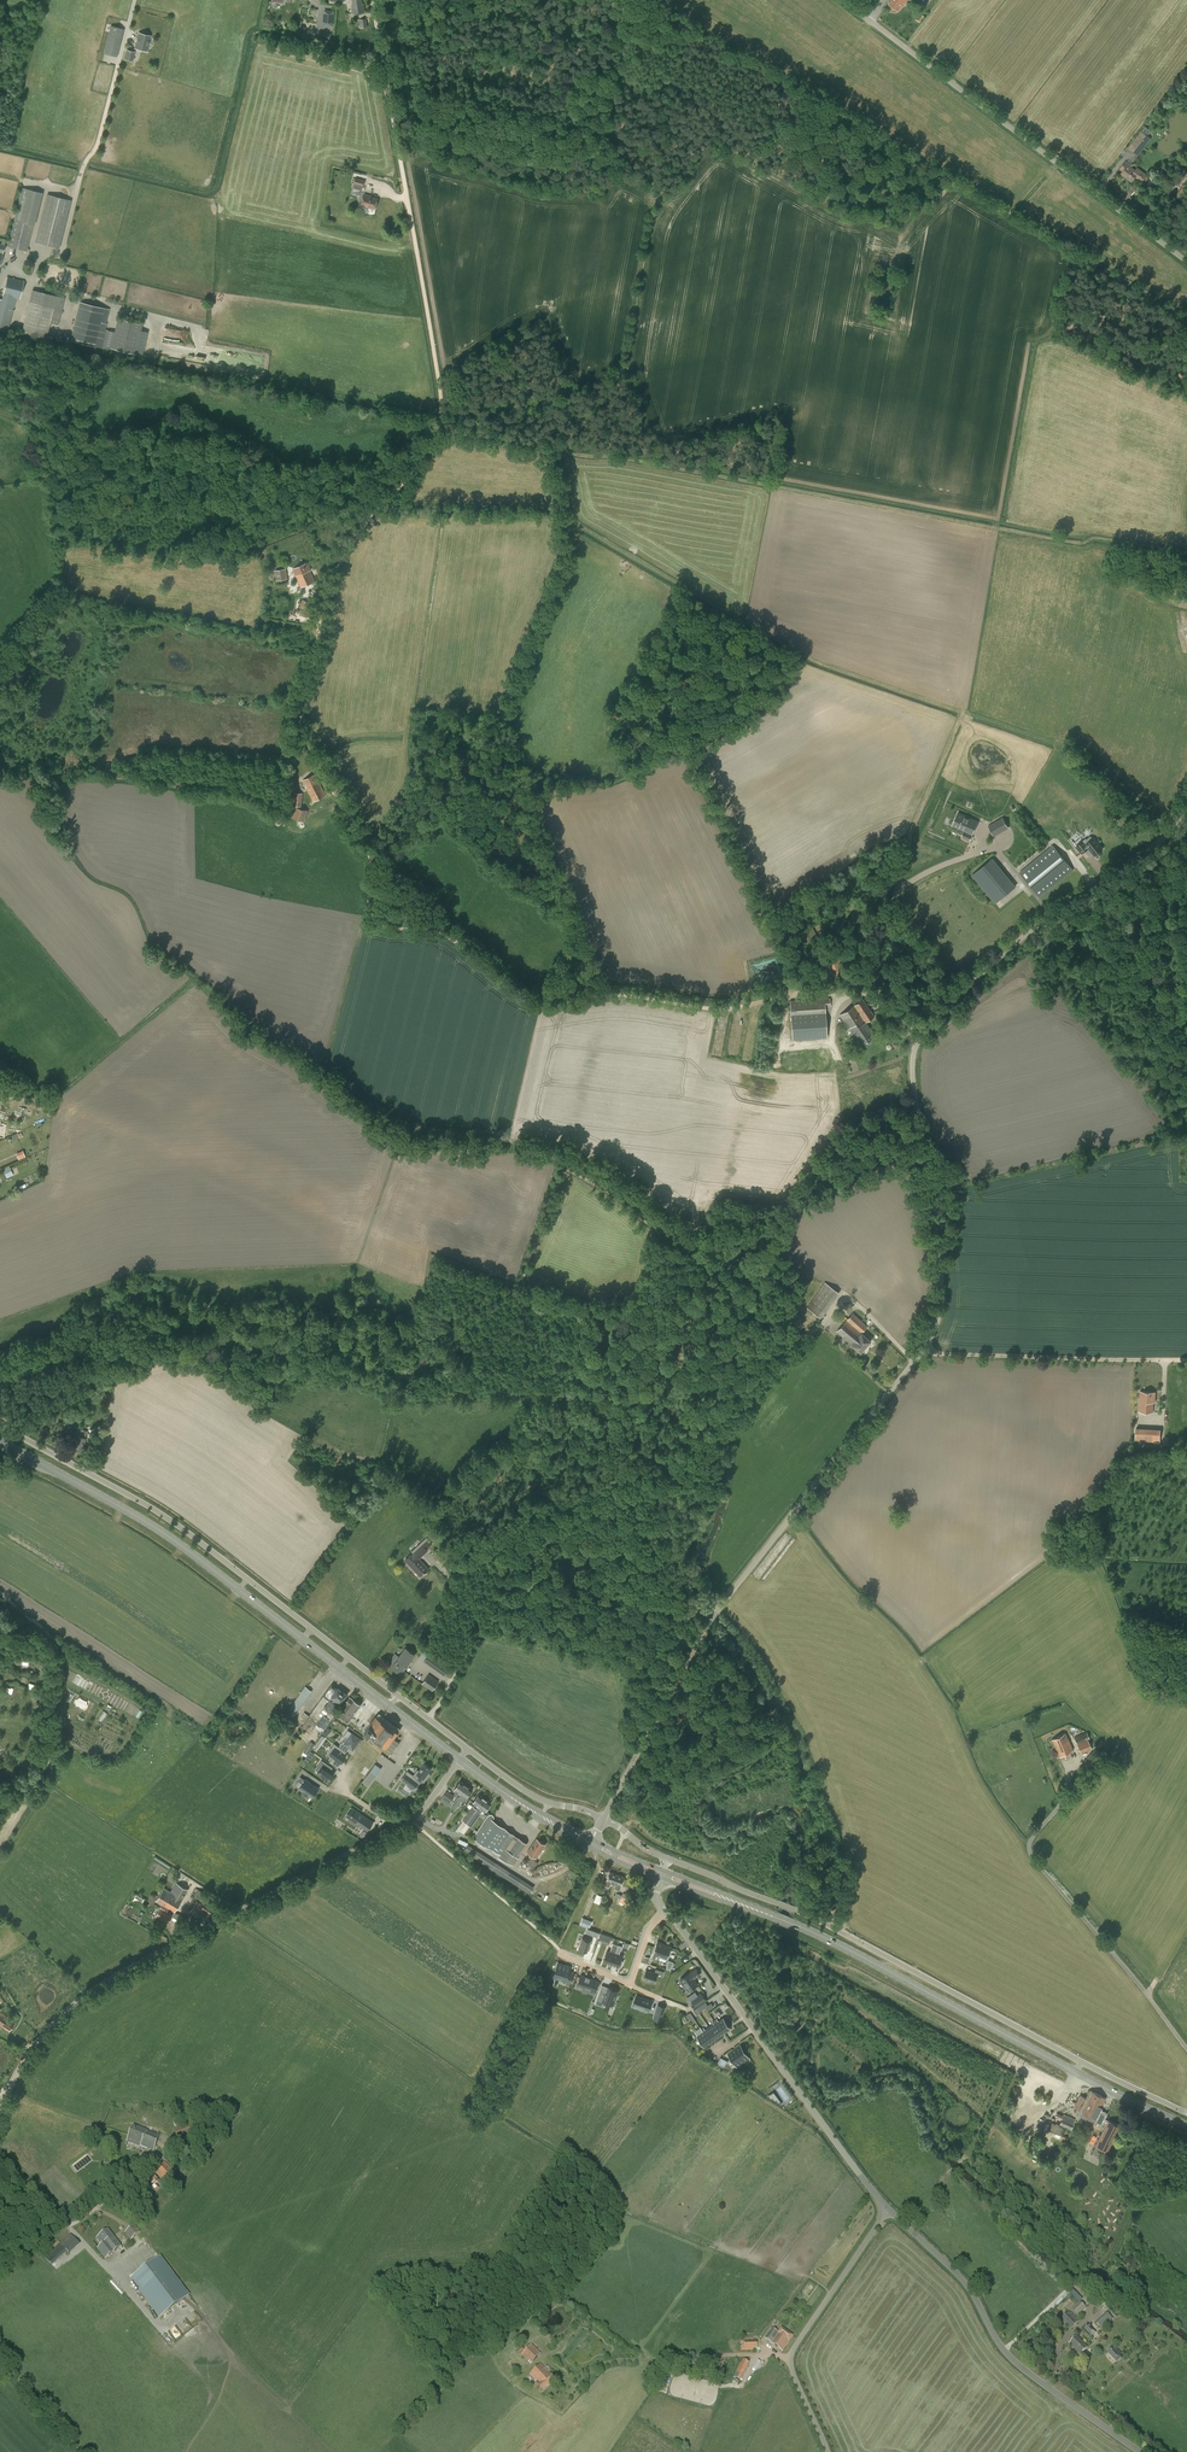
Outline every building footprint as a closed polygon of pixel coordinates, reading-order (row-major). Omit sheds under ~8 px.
[(353,14),(365,12),(363,4),(362,4),(361,0),(352,0),(352,5),(351,5),(353,14)] [(888,4),(897,11),(903,4),(904,4),(908,0),(891,0),(888,4)] [(922,9),(925,5),(918,0),(915,3),(922,9)] [(327,22),(327,25),(332,26),(334,11),(324,11),(323,22),(327,22)] [(914,19),(919,22),(923,16),(919,13),(914,19)] [(104,53),(117,56),(123,29),(111,26),(104,53)] [(135,48),(147,51),(150,36),(138,33),(135,48)] [(124,59),(132,61),(135,52),(126,50),(124,59)] [(1128,149),(1138,156),(1151,138),(1148,136),(1151,131),(1145,127),(1142,132),(1141,131),(1128,149)] [(1131,168),(1132,166),(1126,161),(1120,169),(1123,171),(1121,174),(1125,177),(1125,176),(1132,181),(1135,177),(1142,182),(1147,176),(1137,168),(1135,171),(1131,168)] [(353,184),(352,189),(362,191),(363,187),(365,181),(355,177),(353,184)] [(41,193),(22,188),(7,246),(27,251),(41,193)] [(365,207),(365,206),(375,209),(377,199),(368,196),(368,195),(364,194),(361,206),(365,207)] [(47,195),(35,241),(59,247),(71,201),(47,195)] [(16,298),(19,299),(24,281),(8,277),(5,291),(0,306),(0,330),(8,332),(9,325),(16,298)] [(58,325),(64,298),(32,290),(22,332),(46,338),(50,323),(58,325)] [(99,327),(102,316),(104,308),(80,302),(78,310),(70,340),(95,346),(99,327)] [(170,332),(175,333),(175,336),(178,337),(178,341),(189,343),(191,331),(171,328),(170,332)] [(292,569),(300,588),(315,582),(310,571),(311,570),(308,563),(292,569)] [(274,570),(276,581),(288,579),(286,568),(274,570)] [(299,616),(311,618),(313,603),(301,601),(299,616)] [(316,774),(302,781),(313,802),(326,796),(319,782),(320,781),(316,774)] [(293,793),(292,806),(301,807),(302,794),(293,793)] [(292,819),(305,822),(308,811),(295,808),(292,819)] [(961,837),(969,841),(978,821),(958,812),(952,826),(964,831),(961,837)] [(988,826),(994,836),(1009,827),(1003,817),(988,826)] [(1081,854),(1088,848),(1095,856),(1103,849),(1094,838),(1093,838),(1091,836),(1090,836),(1087,839),(1087,840),(1088,842),(1086,844),(1083,841),(1076,846),(1081,854)] [(1053,845),(1019,872),(1040,897),(1073,870),(1053,845)] [(972,875),(995,904),(1016,887),(993,858),(972,875)] [(827,964),(834,978),(848,970),(841,957),(827,964)] [(805,975),(807,981),(816,978),(814,972),(805,975)] [(790,1000),(792,1039),(827,1037),(825,1007),(831,1006),(830,998),(790,1000)] [(863,1000),(840,1015),(849,1028),(860,1045),(875,1036),(865,1022),(874,1016),(863,1000)] [(920,1024),(913,1016),(906,1022),(913,1030),(920,1024)] [(4,1168),(9,1177),(15,1174),(11,1165),(4,1168)] [(789,1285),(793,1288),(801,1277),(797,1274),(789,1285)] [(806,1308),(821,1318),(839,1292),(824,1282),(806,1308)] [(801,1285),(797,1291),(801,1294),(806,1289),(801,1285)] [(837,1331),(843,1337),(848,1332),(855,1339),(857,1338),(866,1346),(871,1341),(861,1332),(867,1326),(853,1313),(837,1331)] [(796,1314),(791,1321),(796,1324),(801,1317),(796,1314)] [(848,1332),(843,1337),(851,1344),(860,1352),(866,1346),(857,1338),(855,1339),(848,1332)] [(1140,1391),(1139,1412),(1153,1412),(1153,1403),(1155,1403),(1156,1392),(1140,1391)] [(71,1415),(68,1424),(75,1427),(78,1417),(71,1415)] [(85,1438),(84,1438),(86,1431),(78,1428),(71,1448),(81,1451),(85,1438)] [(1162,1429),(1138,1428),(1138,1440),(1162,1441),(1162,1429)] [(433,1543),(427,1537),(420,1543),(422,1545),(413,1553),(405,1559),(420,1576),(428,1568),(418,1557),(426,1550),(427,1551),(428,1550),(427,1549),(433,1543)] [(445,1564),(451,1570),(457,1564),(452,1558),(445,1564)] [(393,1657),(388,1663),(392,1666),(391,1667),(401,1674),(415,1655),(405,1647),(397,1659),(393,1657)] [(424,1661),(445,1676),(449,1668),(429,1653),(424,1661)] [(427,1674),(420,1683),(429,1690),(436,1681),(427,1674)] [(332,1685),(301,1727),(310,1733),(313,1728),(315,1729),(320,1732),(321,1730),(323,1731),(324,1729),(331,1720),(337,1712),(335,1710),(339,1703),(340,1703),(346,1694),(338,1688),(337,1689),(332,1685)] [(305,1686),(287,1711),(294,1716),(312,1691),(305,1686)] [(33,1694),(32,1702),(35,1703),(36,1700),(41,1701),(41,1696),(33,1694)] [(338,1715),(343,1718),(341,1720),(343,1722),(344,1721),(348,1724),(350,1721),(349,1720),(351,1717),(360,1705),(349,1697),(345,1702),(348,1704),(343,1711),(342,1710),(338,1715)] [(105,1722),(109,1713),(103,1710),(99,1719),(105,1722)] [(400,1743),(394,1738),(398,1733),(376,1716),(365,1732),(373,1738),(387,1748),(391,1741),(397,1746),(400,1743)] [(270,1736),(276,1740),(283,1730),(277,1726),(270,1736)] [(343,1741),(339,1747),(346,1752),(350,1747),(353,1749),(360,1739),(348,1730),(345,1735),(347,1737),(343,1741)] [(1089,1739),(1087,1732),(1074,1738),(1081,1753),(1092,1749),(1088,1739),(1089,1739)] [(1052,1739),(1059,1756),(1073,1750),(1066,1733),(1052,1739)] [(302,1754),(306,1757),(315,1744),(311,1741),(302,1754)] [(334,1749),(330,1754),(334,1757),(330,1762),(333,1764),(336,1759),(338,1760),(339,1759),(342,1761),(346,1756),(344,1755),(346,1752),(334,1743),(333,1745),(332,1747),(334,1749)] [(1098,1757),(1091,1752),(1084,1761),(1091,1766),(1098,1757)] [(322,1767),(318,1772),(321,1774),(323,1776),(324,1776),(326,1778),(328,1780),(329,1780),(329,1779),(330,1780),(330,1779),(333,1775),(334,1775),(333,1775),(334,1774),(333,1773),(325,1767),(327,1764),(322,1760),(318,1764),(322,1767)] [(405,1773),(401,1779),(407,1784),(414,1788),(415,1789),(420,1782),(422,1784),(428,1777),(426,1776),(428,1773),(431,1769),(424,1764),(419,1771),(417,1770),(413,1775),(412,1776),(410,1775),(410,1776),(409,1776),(406,1773),(405,1773)] [(370,1771),(366,1776),(372,1781),(376,1775),(370,1771)] [(302,1784),(299,1788),(303,1791),(302,1792),(307,1796),(308,1796),(309,1795),(312,1797),(318,1788),(314,1785),(305,1779),(305,1780),(301,1777),(297,1781),(302,1784)] [(455,1801),(456,1802),(460,1793),(466,1785),(460,1781),(454,1789),(456,1791),(454,1794),(457,1796),(458,1796),(455,1801)] [(460,1793),(456,1802),(451,1808),(455,1810),(462,1800),(464,1801),(466,1798),(472,1790),(466,1785),(460,1793)] [(447,1791),(442,1798),(450,1803),(455,1796),(447,1791)] [(462,1820),(467,1823),(485,1799),(479,1794),(473,1802),(475,1804),(473,1806),(462,1820)] [(485,1799),(467,1823),(471,1827),(483,1810),(485,1811),(491,1803),(485,1799)] [(356,1808),(351,1816),(356,1819),(355,1821),(360,1824),(361,1823),(368,1828),(374,1820),(356,1808)] [(486,1847),(491,1850),(493,1847),(501,1853),(499,1856),(513,1864),(518,1857),(527,1844),(493,1820),(494,1818),(494,1816),(491,1814),(489,1814),(478,1831),(474,1829),(473,1831),(476,1833),(473,1838),(486,1845),(486,1847)] [(466,1846),(463,1851),(529,1893),(534,1887),(468,1844),(468,1843),(459,1838),(458,1842),(466,1846)] [(537,1839),(527,1852),(536,1858),(545,1845),(537,1839)] [(611,1882),(614,1883),(617,1874),(610,1872),(607,1880),(605,1885),(609,1887),(611,1882)] [(617,1874),(614,1883),(616,1884),(615,1889),(619,1890),(621,1885),(624,1877),(617,1874)] [(164,1888),(156,1901),(162,1904),(168,1908),(174,1912),(182,1899),(188,1889),(176,1883),(171,1892),(164,1888)] [(192,1894),(201,1900),(205,1893),(196,1888),(192,1894)] [(623,1892),(618,1903),(626,1906),(629,1908),(634,1898),(631,1896),(623,1892)] [(597,1894),(591,1908),(597,1911),(603,1896),(597,1894)] [(196,1902),(189,1913),(203,1922),(216,1904),(206,1897),(203,1902),(200,1900),(199,1903),(196,1902)] [(161,1907),(156,1915),(168,1922),(173,1914),(167,1911),(168,1908),(162,1904),(161,1907)] [(592,1921),(583,1917),(580,1925),(589,1929),(592,1921)] [(620,1926),(636,1933),(639,1924),(633,1921),(632,1923),(628,1921),(628,1922),(623,1920),(620,1926)] [(634,1939),(636,1933),(625,1928),(623,1935),(625,1935),(624,1939),(631,1941),(632,1938),(634,1939)] [(582,1938),(578,1949),(587,1952),(591,1940),(582,1938)] [(664,1944),(657,1942),(653,1954),(658,1956),(657,1958),(659,1959),(660,1956),(664,1944)] [(607,1951),(603,1961),(611,1964),(617,1945),(613,1943),(610,1951),(607,1951)] [(671,1946),(664,1944),(660,1956),(667,1958),(671,1946)] [(617,1945),(611,1964),(612,1964),(612,1965),(621,1968),(623,1961),(620,1960),(621,1958),(622,1956),(619,1955),(622,1947),(617,1945)] [(558,1963),(554,1973),(564,1976),(562,1980),(570,1983),(574,1972),(569,1971),(570,1967),(558,1963)] [(646,1969),(643,1978),(646,1979),(651,1981),(651,1980),(655,1981),(657,1973),(662,1975),(664,1971),(656,1968),(655,1972),(646,1969)] [(680,1979),(689,1991),(691,1989),(691,1990),(698,1985),(689,1972),(682,1977),(682,1978),(680,1979)] [(577,1985),(581,1987),(595,1992),(596,1992),(599,1982),(594,1981),(594,1980),(594,1979),(590,1978),(590,1977),(586,1976),(581,1975),(579,1979),(578,1984),(577,1985)] [(600,1990),(597,1999),(598,2000),(602,2001),(605,2002),(613,2005),(615,2000),(616,2000),(618,1995),(616,1995),(618,1991),(613,1989),(612,1989),(608,1988),(607,1993),(600,1990)] [(695,1992),(686,1998),(690,2005),(693,2003),(696,2007),(706,2000),(705,1998),(701,1992),(697,1995),(695,1992)] [(636,1996),(634,2001),(638,2002),(636,2006),(641,2007),(640,2010),(646,2012),(647,2009),(648,2010),(652,2001),(636,1996)] [(711,2003),(707,2005),(704,2007),(705,2007),(707,2011),(713,2006),(711,2003)] [(658,2005),(653,2019),(660,2021),(665,2007),(658,2005)] [(9,2032),(15,2022),(1,2012),(0,2013),(0,2026),(9,2032)] [(717,2019),(714,2021),(724,2035),(725,2035),(724,2034),(731,2029),(723,2018),(718,2021),(717,2019)] [(718,2040),(724,2035),(714,2021),(712,2022),(713,2024),(709,2027),(718,2040)] [(718,2040),(709,2027),(705,2030),(704,2028),(702,2030),(712,2044),(718,2040)] [(696,2036),(705,2049),(712,2044),(702,2030),(700,2031),(701,2033),(697,2036),(696,2036)] [(750,2059),(740,2045),(727,2054),(737,2068),(750,2059)] [(1088,2121),(1089,2121),(1104,2128),(1096,2144),(1107,2150),(1119,2126),(1107,2120),(1103,2118),(1101,2121),(1095,2117),(1105,2098),(1090,2090),(1086,2098),(1080,2095),(1074,2107),(1077,2108),(1075,2112),(1081,2115),(1080,2117),(1088,2121)] [(1056,2123),(1052,2132),(1060,2135),(1063,2128),(1070,2131),(1075,2119),(1064,2114),(1063,2115),(1057,2113),(1056,2116),(1062,2119),(1059,2124),(1056,2123)] [(193,2121),(173,2129),(177,2138),(197,2131),(193,2121)] [(140,2148),(141,2146),(154,2151),(160,2136),(133,2125),(127,2142),(140,2148)] [(178,2139),(180,2145),(198,2139),(195,2132),(178,2139)] [(1037,2148),(1043,2141),(1040,2138),(1035,2145),(1037,2148)] [(1040,2147),(1037,2150),(1046,2158),(1049,2154),(1040,2147)] [(165,2162),(154,2171),(162,2180),(173,2171),(165,2162)] [(145,2191),(149,2195),(158,2188),(155,2185),(159,2181),(152,2173),(145,2180),(150,2186),(145,2191)] [(124,2233),(130,2240),(141,2232),(135,2224),(124,2233)] [(96,2238),(101,2245),(97,2248),(98,2249),(101,2253),(105,2258),(121,2246),(109,2229),(96,2238)] [(70,2234),(60,2244),(67,2252),(69,2254),(80,2245),(70,2234)] [(159,2257),(130,2279),(159,2318),(189,2296),(190,2295),(160,2256),(159,2257)] [(1080,2301),(1071,2309),(1076,2316),(1085,2307),(1080,2301)] [(1061,2321),(1069,2330),(1079,2321),(1070,2311),(1061,2321)] [(1113,2319),(1106,2312),(1096,2322),(1102,2329),(1113,2319)] [(1085,2329),(1090,2335),(1095,2331),(1089,2325),(1085,2329)] [(772,2329),(765,2338),(782,2351),(793,2336),(781,2328),(778,2333),(772,2329)] [(1077,2337),(1070,2344),(1080,2355),(1088,2348),(1077,2337)] [(741,2351),(759,2350),(758,2340),(740,2341),(740,2344),(743,2344),(743,2347),(741,2348),(741,2351)] [(541,2354),(532,2345),(521,2354),(531,2364),(541,2354)] [(1122,2358),(1120,2356),(1122,2354),(1115,2346),(1108,2353),(1117,2363),(1122,2358)] [(540,2364),(530,2374),(537,2382),(537,2383),(538,2385),(543,2390),(555,2379),(550,2374),(540,2364)]
